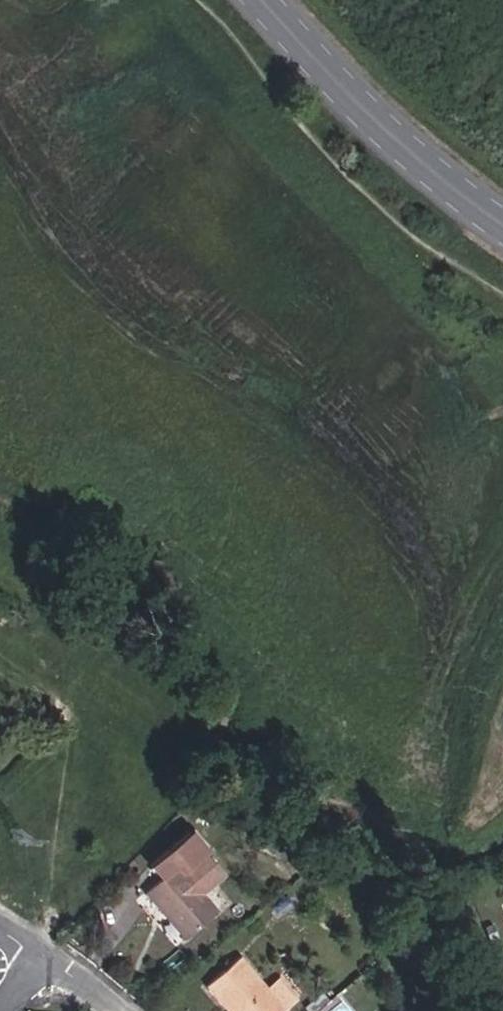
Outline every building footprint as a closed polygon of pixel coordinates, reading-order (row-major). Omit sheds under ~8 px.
[(282,852),(288,838),(265,828),(259,842),(282,852)] [(176,946),(226,903),(207,880),(197,889),(182,871),(206,851),(190,832),(151,865),(162,878),(145,892),(166,917),(157,924),(176,946)] [(285,1010),(267,989),(239,957),(205,987),(226,1010),(284,1010),(285,1010)] [(296,1000),(278,979),(267,989),(285,1010),(296,1000)]
